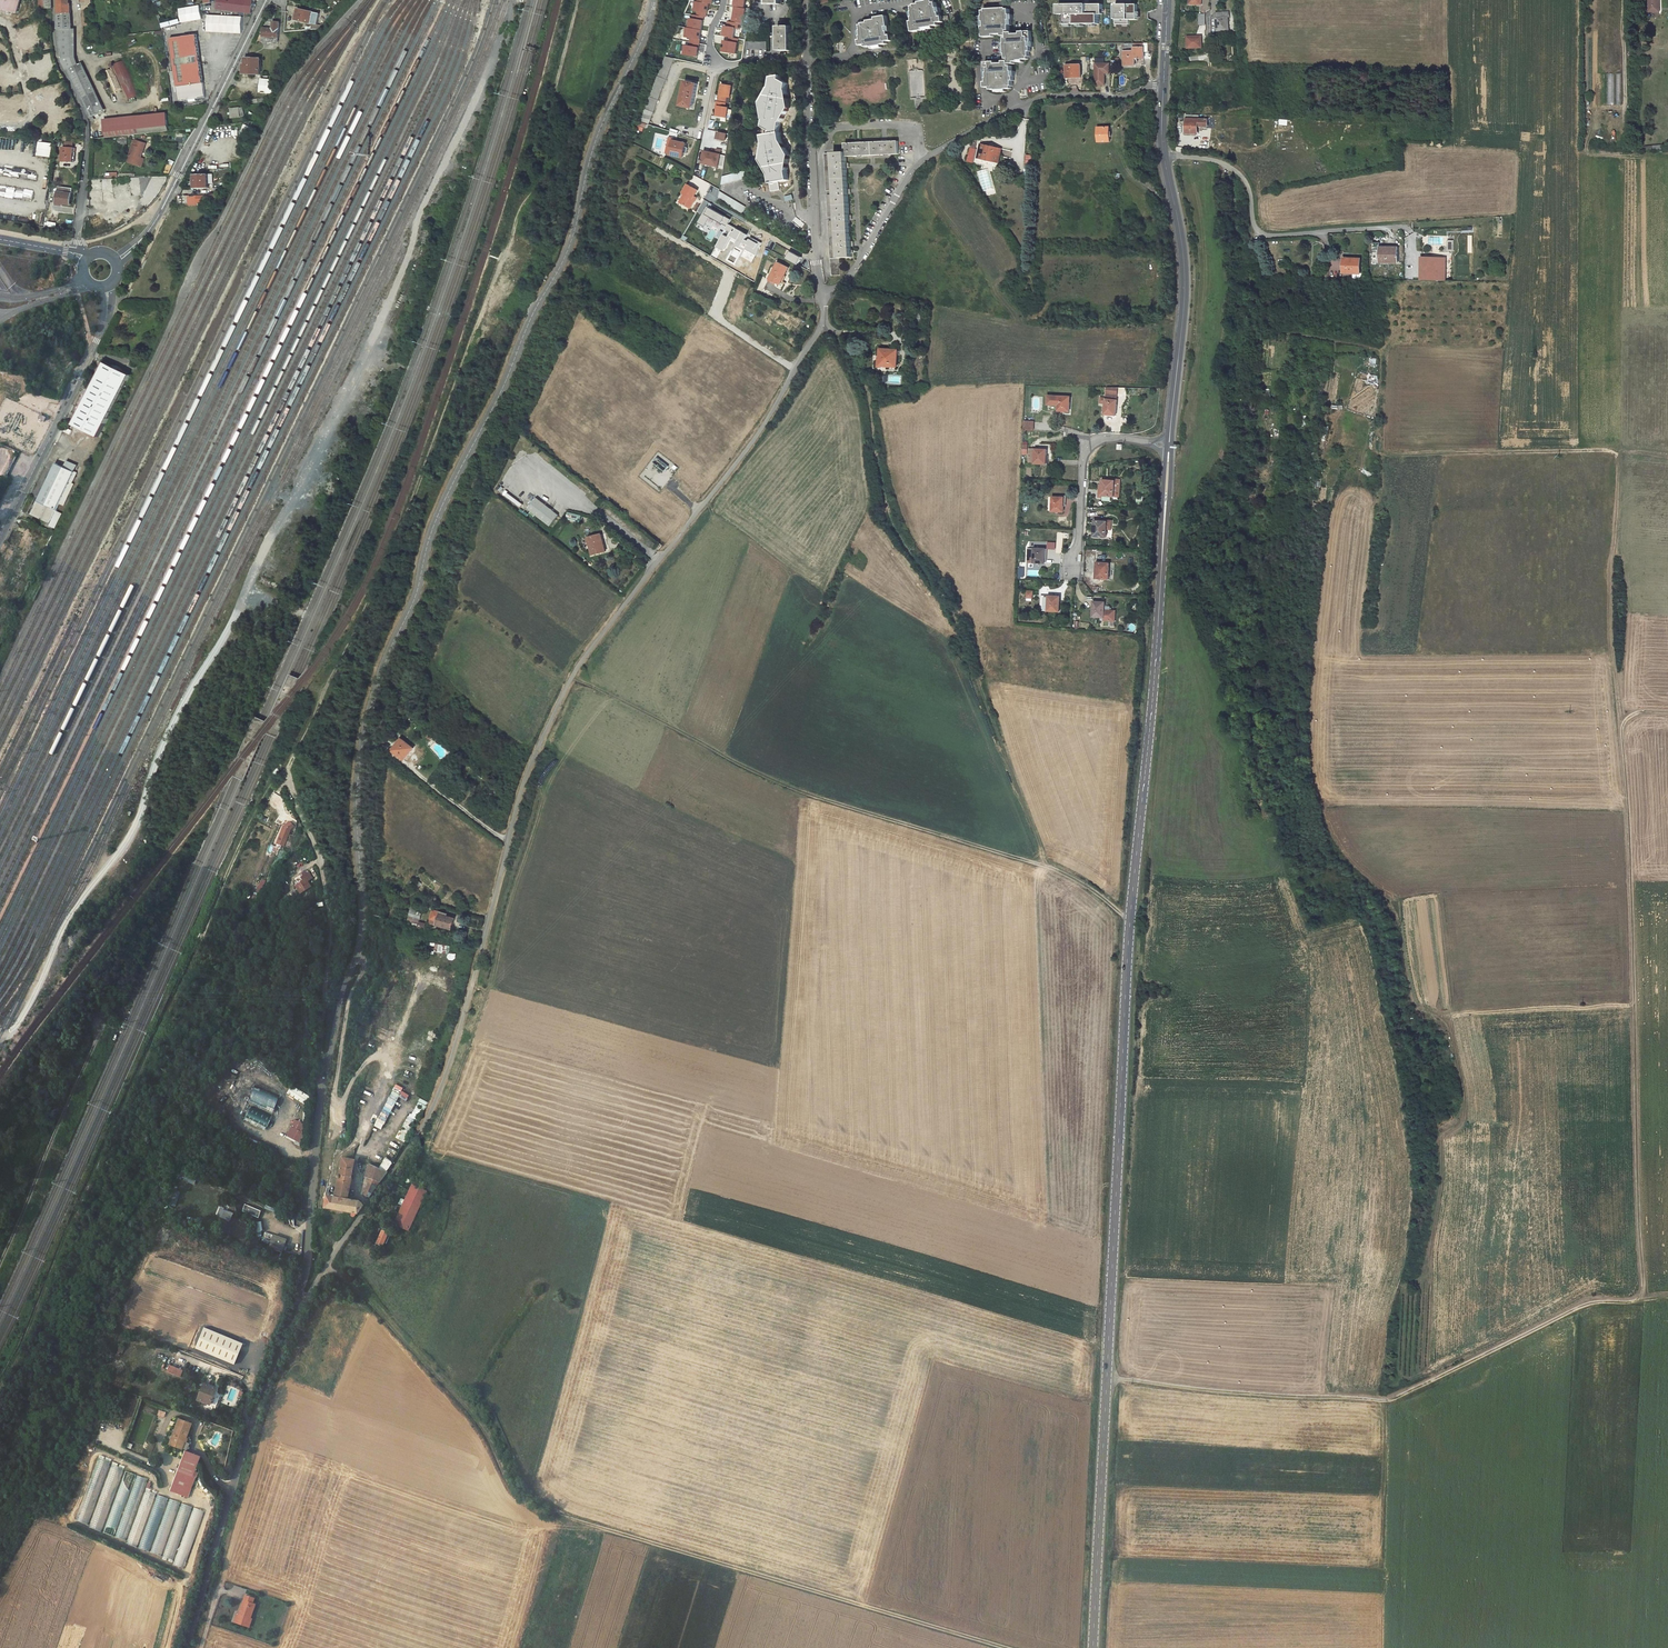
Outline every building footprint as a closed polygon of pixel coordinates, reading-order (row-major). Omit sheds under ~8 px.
[(20,13),(23,0),(0,0),(0,9),(20,13)] [(58,14),(72,13),(71,6),(70,4),(70,0),(58,0),(58,14)] [(92,10),(91,0),(82,0),(83,11),(87,10),(92,10)] [(218,8),(245,12),(247,0),(219,0),(218,8)] [(928,1),(920,2),(920,4),(915,5),(915,6),(913,7),(914,12),(913,12),(914,17),(913,17),(914,21),(912,22),(913,32),(924,30),(924,28),(934,27),(934,26),(939,25),(939,23),(943,22),(944,25),(950,24),(948,16),(941,17),(940,13),(939,13),(938,8),(937,3),(934,3),(934,0),(928,0),(928,1)] [(1652,12),(1661,12),(1661,0),(1652,0),(1652,12)] [(1140,20),(1140,4),(1115,4),(1115,24),(1130,24),(1130,20),(1140,20)] [(200,5),(179,8),(181,23),(203,19),(200,5)] [(1112,5),(1095,6),(1096,24),(1113,23),(1112,5)] [(1007,8),(986,9),(986,11),(984,11),(984,16),(983,16),(984,21),(985,21),(985,26),(983,26),(984,37),(994,36),(994,34),(1002,34),(1002,36),(1008,36),(1008,38),(1005,38),(1006,43),(1005,43),(1006,54),(1007,59),(1009,59),(1009,61),(1004,61),(1004,63),(996,64),(996,62),(990,62),(991,67),(988,67),(988,72),(988,73),(988,78),(987,78),(987,82),(985,82),(986,87),(991,87),(991,90),(996,89),(996,90),(1007,89),(1012,88),(1012,86),(1013,86),(1013,80),(1015,80),(1014,76),(1013,76),(1013,71),(1012,71),(1012,66),(1010,66),(1009,64),(1015,63),(1015,61),(1019,61),(1019,60),(1024,60),(1024,59),(1029,59),(1029,56),(1030,56),(1030,51),(1032,51),(1031,47),(1030,47),(1030,41),(1029,41),(1029,36),(1027,36),(1027,31),(1021,32),(1021,34),(1013,34),(1013,32),(1008,32),(1008,30),(1010,30),(1010,25),(1010,20),(1011,20),(1011,14),(1010,14),(1010,9),(1007,9),(1007,8)] [(320,13),(300,9),(298,14),(297,14),(296,20),(312,23),(318,24),(320,13)] [(58,15),(58,29),(58,34),(62,61),(83,102),(89,118),(103,111),(80,64),(75,66),(74,57),(72,13),(58,14),(58,15)] [(1216,31),(1227,31),(1228,13),(1216,13),(1216,31)] [(207,33),(243,33),(243,16),(208,15),(207,33)] [(887,16),(877,18),(877,20),(869,21),(869,23),(864,24),(864,25),(862,25),(863,31),(862,31),(863,36),(862,36),(863,40),(860,40),(861,46),(866,45),(867,48),(872,47),(883,45),(887,44),(887,41),(892,40),(891,35),(889,36),(888,31),(887,31),(887,27),(889,26),(887,16)] [(180,19),(162,24),(164,28),(181,23),(180,19)] [(280,22),(273,22),(273,29),(264,28),(263,41),(278,42),(280,22)] [(26,49),(41,45),(35,26),(21,30),(26,49)] [(792,26),(779,26),(779,51),(792,51),(792,26)] [(734,32),(721,29),(721,33),(719,46),(717,45),(717,47),(719,49),(726,50),(726,47),(731,48),(734,32)] [(197,34),(171,38),(176,71),(171,71),(175,101),(189,99),(190,101),(200,100),(200,98),(206,97),(197,34)] [(1187,48),(1201,48),(1201,36),(1187,36),(1187,48)] [(768,41),(747,41),(747,49),(768,49),(768,41)] [(1134,48),(1134,51),(1124,51),(1124,65),(1135,65),(1135,58),(1144,58),(1144,43),(1129,43),(1129,48),(1134,48)] [(649,124),(676,58),(669,56),(642,122),(649,124)] [(244,65),(244,73),(261,75),(261,59),(247,58),(246,65),(244,65)] [(31,63),(36,82),(51,78),(45,59),(31,63)] [(128,101),(138,96),(123,60),(115,64),(117,68),(114,69),(128,101)] [(1095,85),(1105,85),(1105,75),(1105,73),(1110,73),(1110,63),(1095,63),(1095,85)] [(1,88),(15,84),(10,65),(0,68),(0,85),(1,88)] [(1081,65),(1066,65),(1066,77),(1081,77),(1081,65)] [(782,76),(773,77),(772,87),(771,88),(769,91),(770,96),(767,95),(765,99),(766,103),(763,102),(764,111),(767,111),(765,115),(766,119),(765,126),(772,131),(771,134),(780,132),(782,122),(783,122),(785,118),(783,116),(787,115),(789,111),(788,107),(791,108),(790,99),(787,98),(789,95),(788,91),(788,90),(789,83),(781,79),(782,76)] [(259,92),(274,94),(275,80),(261,78),(259,92)] [(698,84),(687,81),(682,106),(693,108),(698,84)] [(727,97),(729,85),(719,83),(718,89),(717,94),(716,94),(715,100),(722,102),(723,96),(727,97)] [(48,132),(63,130),(58,92),(44,94),(48,132)] [(714,109),(713,115),(723,117),(725,107),(722,106),(722,102),(715,100),(714,100),(713,105),(715,105),(714,109)] [(17,118),(17,103),(0,103),(0,118),(17,118)] [(239,108),(231,109),(232,118),(240,117),(240,113),(240,109),(239,108)] [(167,113),(138,116),(140,134),(168,131),(167,113)] [(138,116),(104,119),(106,137),(140,134),(138,116)] [(1199,116),(1188,116),(1188,135),(1198,135),(1198,128),(1208,128),(1208,120),(1199,119),(1199,116)] [(1099,128),(1098,142),(1111,143),(1111,128),(1099,128)] [(727,142),(729,134),(718,131),(716,139),(727,142)] [(771,134),(764,135),(765,143),(765,148),(767,151),(764,152),(763,156),(765,160),(762,160),(767,167),(769,167),(769,171),(771,175),(772,183),(770,183),(772,191),(780,189),(779,182),(790,179),(788,171),(789,167),(787,164),(789,163),(790,159),(788,156),(791,155),(787,147),(784,148),(785,144),(783,140),(781,132),(780,132),(771,134)] [(673,146),(670,155),(683,158),(684,153),(687,154),(688,148),(686,148),(687,143),(674,140),(675,138),(670,137),(668,145),(673,146)] [(146,144),(135,140),(128,161),(139,165),(141,158),(146,144)] [(899,140),(845,143),(846,152),(825,153),(827,191),(835,190),(836,194),(827,195),(828,217),(837,216),(837,220),(829,220),(832,275),(840,275),(839,258),(852,257),(847,156),(899,153),(899,140)] [(37,156),(52,157),(53,143),(39,142),(37,156)] [(1000,164),(1004,149),(984,144),(980,159),(1000,164)] [(75,148),(63,147),(62,162),(73,162),(74,153),(75,153),(75,148)] [(717,153),(705,151),(703,163),(719,167),(721,154),(717,153)] [(1026,164),(1034,164),(1034,155),(1026,155),(1026,164)] [(723,177),(722,185),(747,178),(745,171),(723,177)] [(195,175),(195,188),(209,188),(209,174),(195,175)] [(692,209),(698,197),(696,196),(700,190),(688,183),(683,193),(685,194),(680,203),(692,209)] [(15,199),(17,189),(0,185),(0,196),(15,199)] [(73,194),(59,192),(57,203),(71,204),(73,194)] [(721,192),(719,200),(743,214),(747,207),(721,192)] [(211,203),(211,195),(197,195),(197,204),(211,203)] [(752,228),(742,222),(731,241),(742,247),(745,243),(743,242),(752,228)] [(717,247),(705,240),(702,246),(713,253),(717,247)] [(1397,248),(1380,248),(1380,263),(1397,263),(1397,248)] [(1445,259),(1421,258),(1420,279),(1444,279),(1445,259)] [(1343,274),(1359,274),(1359,259),(1343,259),(1343,274)] [(779,262),(771,279),(781,284),(789,268),(779,262)] [(143,318),(129,318),(129,333),(143,333),(143,318)] [(1,338),(0,341),(0,355),(8,358),(13,342),(1,338)] [(878,365),(895,366),(896,350),(879,349),(878,365)] [(60,373),(66,362),(58,358),(58,357),(53,354),(52,356),(48,354),(45,362),(49,364),(47,368),(60,373)] [(130,375),(106,363),(81,412),(74,424),(98,436),(121,392),(122,393),(124,389),(123,389),(130,375)] [(1104,405),(1104,416),(1114,417),(1117,389),(1107,389),(1105,399),(1099,398),(1098,405),(1104,405)] [(1056,412),(1068,413),(1069,404),(1068,404),(1069,398),(1047,396),(1046,405),(1057,406),(1056,412)] [(1023,422),(1023,431),(1033,431),(1034,422),(1023,422)] [(1047,450),(1030,450),(1030,464),(1046,464),(1047,450)] [(74,472),(56,463),(39,500),(37,500),(30,514),(50,523),(57,510),(56,509),(59,503),(63,504),(72,486),(68,484),(74,472)] [(1102,485),(1102,495),(1113,496),(1114,481),(1102,480),(1101,485),(1102,485)] [(1053,496),(1052,510),(1064,510),(1064,496),(1053,496)] [(528,510),(550,527),(559,515),(537,498),(528,510)] [(581,523),(583,516),(569,512),(567,520),(581,523)] [(1095,527),(1095,536),(1106,536),(1106,528),(1111,529),(1111,519),(1107,519),(1107,521),(1094,520),(1094,527),(1095,527)] [(28,535),(23,545),(34,550),(41,536),(31,531),(29,536),(28,535)] [(601,535),(590,537),(593,548),(591,549),(592,555),(606,552),(601,535)] [(1035,561),(1046,561),(1046,548),(1029,547),(1029,554),(1035,554),(1035,561)] [(13,555),(9,565),(19,570),(26,556),(16,551),(14,556),(13,555)] [(1098,567),(1097,576),(1110,577),(1111,561),(1096,560),(1096,567),(1098,567)] [(7,578),(5,582),(0,591),(0,592),(11,597),(18,583),(7,578)] [(1061,595),(1042,594),(1041,609),(1060,610),(1061,595)] [(1105,604),(1105,600),(1094,600),(1093,615),(1104,615),(1104,618),(1116,619),(1116,608),(1110,608),(1111,604),(1105,604)] [(430,731),(426,736),(431,740),(435,735),(430,731)] [(414,748),(402,739),(393,750),(404,759),(414,748)] [(285,825),(280,837),(281,837),(286,839),(291,828),(285,825)] [(303,880),(295,885),(300,893),(311,886),(308,881),(313,878),(309,872),(306,874),(304,872),(303,873),(304,875),(301,877),(303,880)] [(259,892),(266,881),(262,879),(255,890),(259,892)] [(412,908),(410,916),(420,919),(422,914),(412,908)] [(431,923),(452,929),(456,918),(448,916),(441,913),(441,911),(435,909),(431,923)] [(420,919),(410,916),(409,921),(413,922),(419,924),(419,922),(420,919)] [(417,928),(427,930),(428,925),(419,922),(419,924),(417,928)] [(450,953),(451,944),(436,943),(435,952),(450,953),(449,959),(456,959),(457,953),(450,953)] [(289,970),(288,972),(295,974),(300,959),(294,956),(291,964),(289,970)] [(295,974),(288,972),(286,978),(294,982),(296,977),(294,977),(295,974)] [(310,1094),(290,1085),(286,1095),(306,1103),(310,1094)] [(250,1100),(273,1112),(280,1098),(257,1087),(250,1100)] [(381,1130),(401,1090),(394,1087),(374,1126),(381,1130)] [(245,1103),(240,1113),(245,1115),(250,1106),(245,1103)] [(251,1107),(245,1120),(264,1129),(271,1116),(251,1107)] [(300,1131),(291,1127),(286,1135),(295,1140),(300,1131)] [(277,1149),(249,1138),(247,1144),(259,1148),(259,1149),(275,1155),(277,1149)] [(359,1201),(347,1199),(351,1178),(352,1178),(353,1177),(352,1176),(351,1175),(354,1160),(342,1157),(338,1175),(337,1175),(336,1175),(336,1176),(336,1178),(338,1178),(334,1197),(326,1195),(324,1207),(357,1214),(363,1206),(361,1203),(359,1201)] [(369,1164),(364,1177),(365,1177),(366,1177),(367,1178),(370,1178),(364,1195),(368,1198),(387,1172),(369,1164)] [(196,1183),(196,1174),(184,1174),(184,1182),(196,1183)] [(410,1184),(392,1223),(409,1231),(427,1192),(410,1184)] [(175,1204),(181,1192),(173,1188),(167,1200),(175,1204)] [(242,1211),(258,1218),(261,1211),(245,1204),(242,1211)] [(218,1207),(215,1216),(230,1221),(234,1212),(218,1207)] [(261,1244),(280,1252),(285,1239),(265,1232),(261,1244)] [(383,1233),(376,1246),(382,1250),(390,1237),(383,1233)] [(242,1245),(251,1249),(253,1245),(244,1241),(242,1245)] [(243,1343),(203,1327),(195,1348),(234,1364),(243,1343)] [(169,1365),(166,1371),(180,1376),(182,1370),(169,1365)] [(203,1383),(197,1399),(210,1405),(214,1395),(211,1394),(214,1387),(203,1383)] [(173,1434),(169,1444),(182,1448),(187,1435),(191,1424),(181,1420),(175,1435),(173,1434)] [(182,1448),(187,1450),(191,1440),(191,1438),(190,1437),(189,1436),(187,1435),(182,1448)] [(187,1451),(172,1491),(185,1496),(192,1476),(195,1477),(197,1472),(194,1471),(199,1456),(187,1451)] [(111,1464),(92,1528),(102,1531),(117,1481),(119,1482),(123,1468),(111,1464)] [(146,1478),(135,1475),(135,1474),(124,1471),(105,1534),(115,1536),(115,1537),(127,1541),(146,1478)] [(192,1476),(185,1496),(189,1497),(195,1477),(192,1476)] [(91,1477),(77,1520),(87,1523),(101,1480),(91,1477)] [(150,1551),(166,1497),(155,1494),(156,1493),(143,1489),(128,1543),(138,1547),(150,1551)] [(186,1568),(202,1510),(192,1507),(192,1506),(180,1503),(180,1502),(167,1498),(152,1554),(162,1557),(162,1559),(174,1562),(173,1564),(186,1568)] [(246,1617),(251,1602),(248,1601),(250,1596),(244,1594),(239,1609),(240,1610),(239,1614),(236,1613),(233,1621),(243,1624),(246,1617)]
